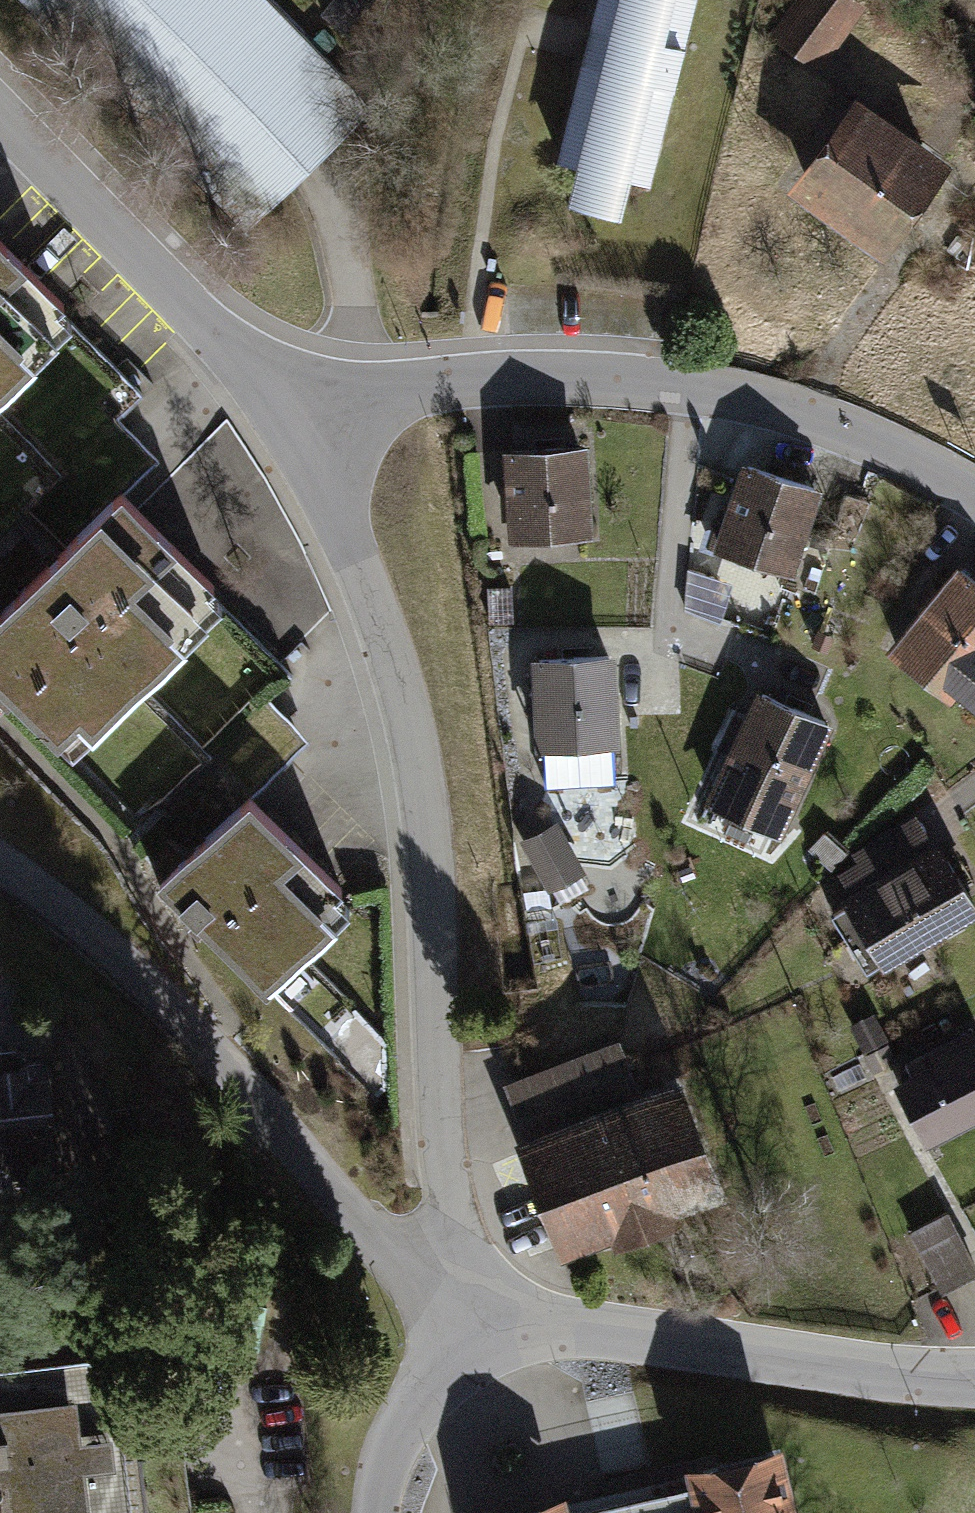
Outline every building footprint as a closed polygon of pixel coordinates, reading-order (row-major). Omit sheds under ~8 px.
[(240,229),(367,104),(265,0),(15,0),(240,229)] [(585,37),(554,158),(575,163),(566,200),(620,214),(630,175),(650,180),(697,0),(594,0),(585,37)] [(772,33),(821,67),(865,6),(857,0),(795,0),(772,33)] [(858,94),(791,187),(884,254),(951,161),(858,94)] [(64,323),(50,310),(60,300),(0,242),(0,388),(64,323)] [(587,444),(502,450),(509,539),(594,532),(587,444)] [(741,461),(714,547),(797,572),(824,487),(741,461)] [(2,693),(68,757),(218,605),(203,590),(210,583),(116,491),(56,552),(0,608),(0,691),(2,693)] [(890,652),(954,701),(959,694),(974,707),(974,576),(958,563),(890,652)] [(734,582),(690,568),(685,611),(721,625),(734,582)] [(818,629),(812,645),(827,651),(834,636),(818,629)] [(616,656),(529,661),(535,750),(621,745),(616,656)] [(757,687),(707,801),(784,835),(834,721),(757,687)] [(246,793),(154,888),(265,995),(335,923),(281,871),(304,848),(246,793)] [(838,872),(851,893),(933,844),(915,814),(851,852),(856,862),(838,872)] [(585,873),(557,823),(521,843),(548,893),(585,873)] [(823,833),(808,848),(831,870),(845,855),(823,833)] [(842,900),(884,969),(974,915),(974,899),(940,841),(933,844),(851,893),(842,900)] [(874,1014),(851,1027),(865,1053),(888,1040),(874,1014)] [(897,1084),(929,1143),(974,1119),(974,1038),(968,1026),(906,1059),(914,1075),(897,1084)] [(505,1083),(525,1136),(640,1092),(619,1039),(505,1083)] [(889,1044),(866,1056),(875,1073),(897,1061),(889,1044)] [(0,1062),(0,1186),(55,1180),(41,1057),(0,1062)] [(525,1136),(513,1141),(559,1258),(608,1239),(615,1248),(685,1221),(682,1212),(729,1194),(683,1075),(640,1092),(525,1136)] [(910,1233),(942,1293),(974,1275),(974,1264),(948,1213),(910,1233)] [(0,1366),(0,1512),(146,1512),(128,1352),(28,1363),(0,1366)] [(781,1449),(686,1470),(689,1488),(639,1499),(575,1512),(795,1512),(781,1449)] [(484,1512),(570,1512),(566,1495),(484,1512)]
